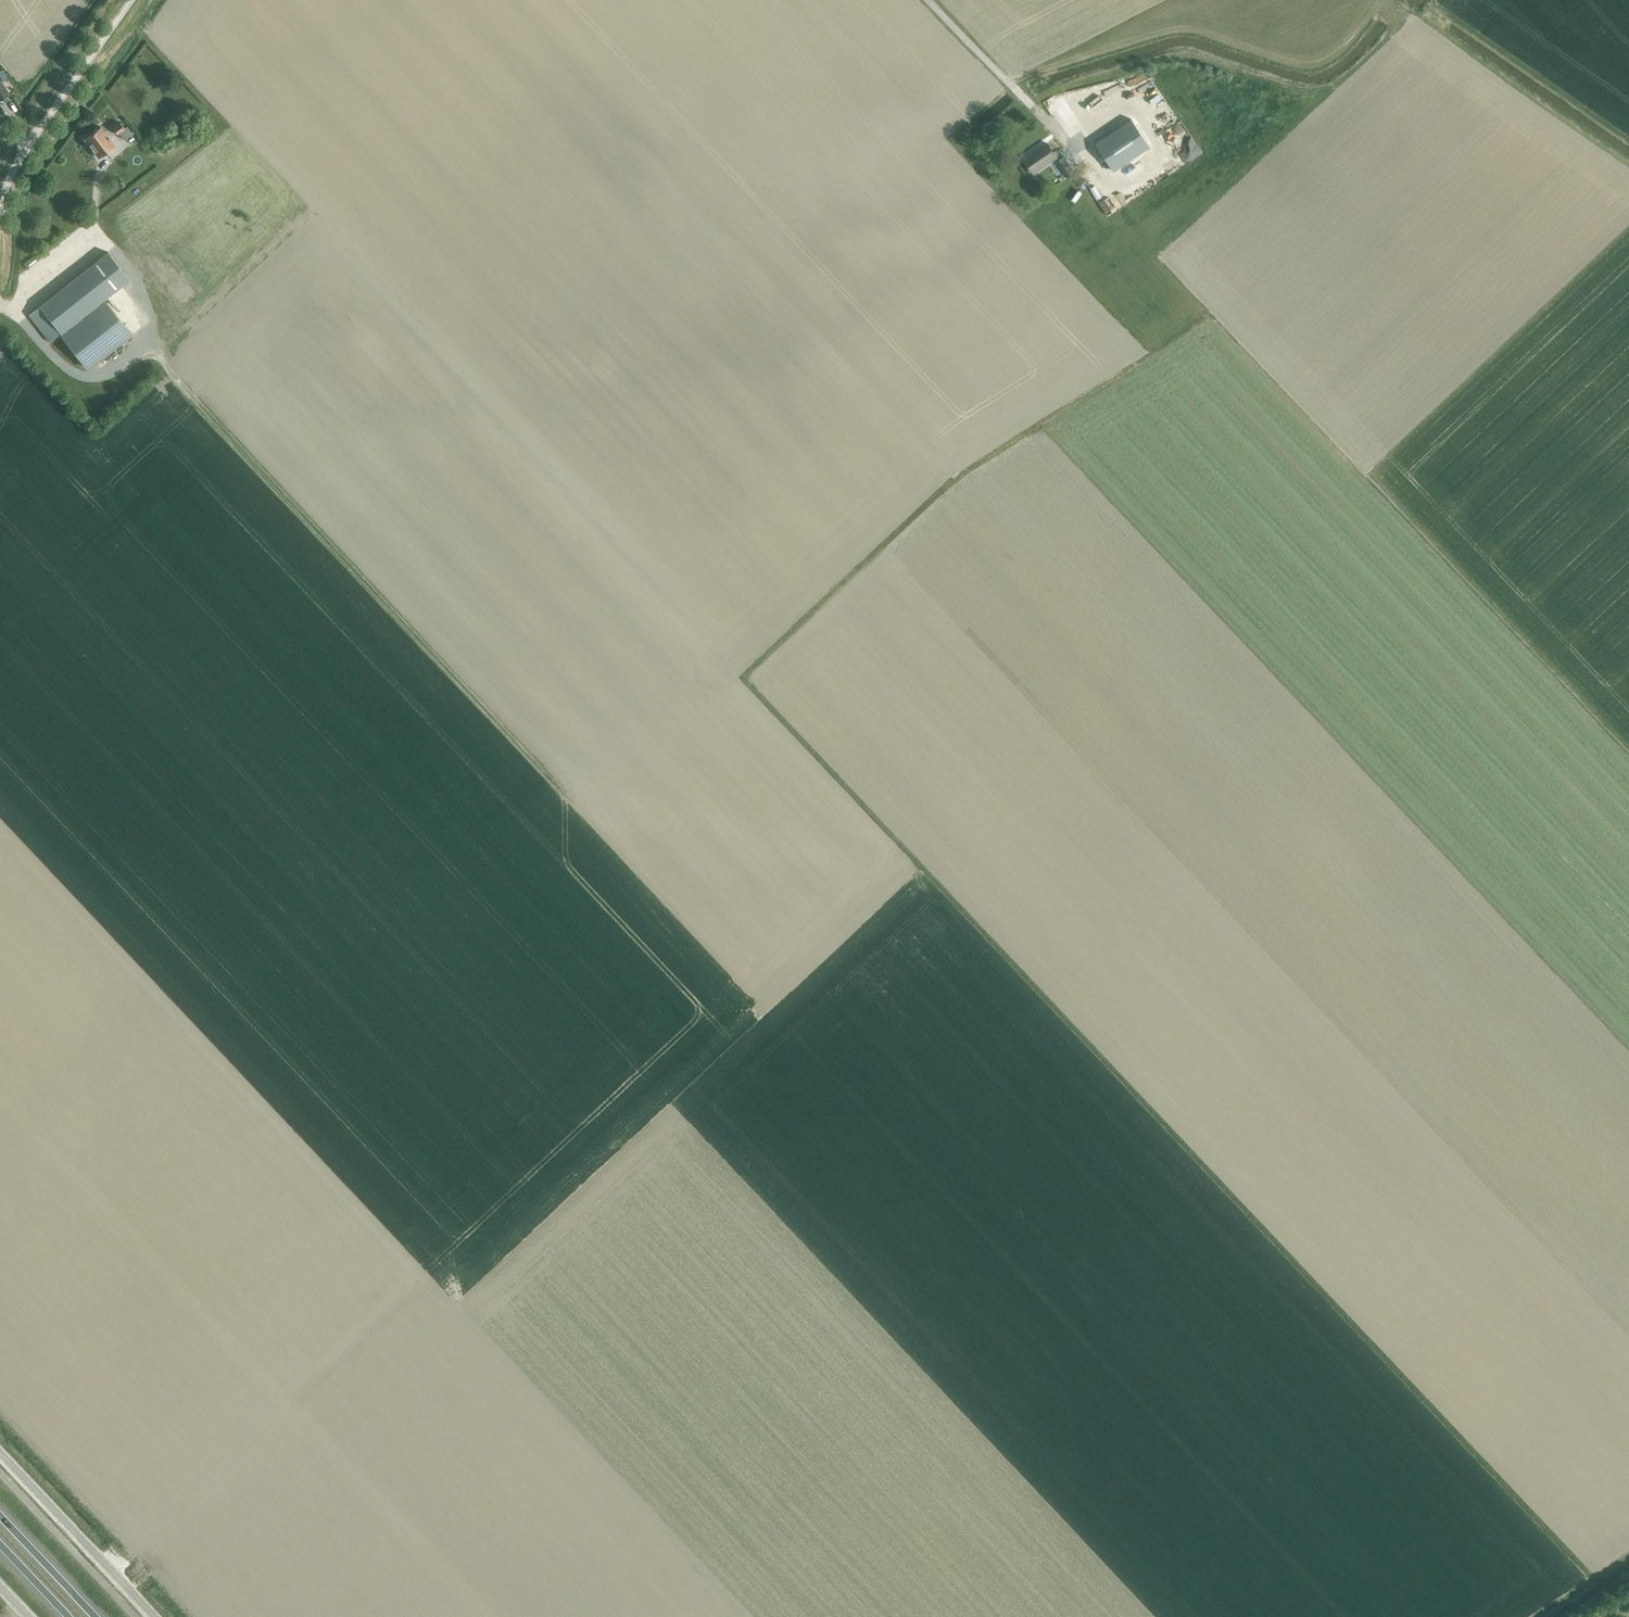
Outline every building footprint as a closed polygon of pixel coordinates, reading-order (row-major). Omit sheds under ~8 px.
[(2,82),(0,79),(0,100),(9,94),(2,82)] [(1131,119),(1095,143),(1114,170),(1133,157),(1149,146),(1131,119)] [(119,121),(112,127),(117,134),(119,133),(123,139),(132,133),(127,125),(124,128),(119,121)] [(98,156),(114,145),(100,125),(84,137),(98,156)] [(1032,172),(1057,155),(1054,151),(1053,152),(1046,142),(1022,158),(1032,172)] [(1064,156),(1056,161),(1060,167),(1068,162),(1064,156)] [(83,270),(104,298),(129,279),(107,251),(83,270)] [(104,298),(83,270),(38,305),(60,333),(104,298)] [(104,298),(60,333),(87,367),(131,332),(104,298)] [(49,341),(60,333),(38,305),(27,314),(49,341)]
